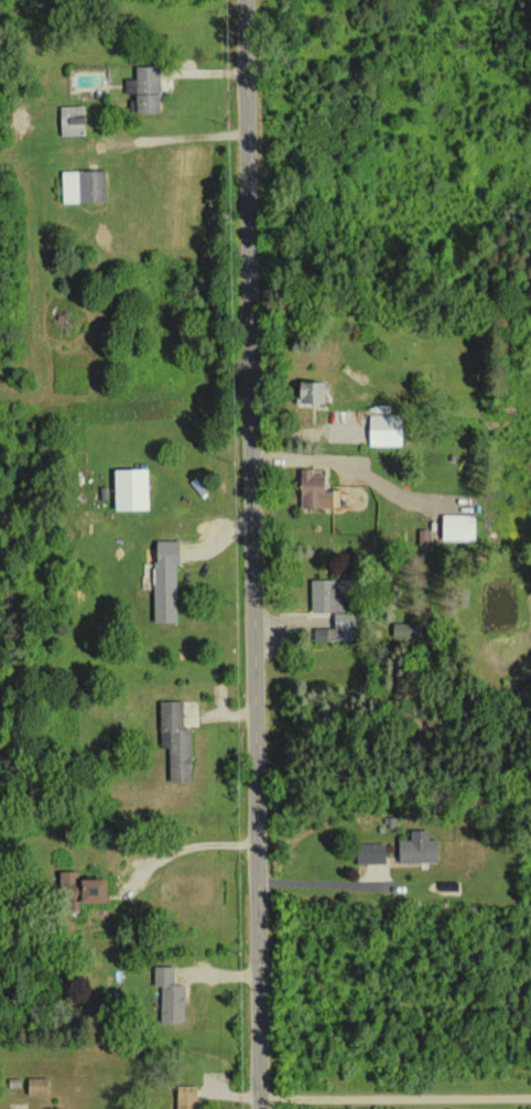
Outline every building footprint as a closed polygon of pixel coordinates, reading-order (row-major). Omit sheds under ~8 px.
[(135,112),(159,112),(158,66),(134,66),(135,112)] [(59,106),(60,135),(85,134),(84,105),(59,106)] [(103,169),(61,171),(62,202),(105,201),(103,169)] [(321,403),(320,382),(295,383),(296,404),(321,403)] [(397,445),(398,415),(369,414),(368,444),(397,445)] [(148,509),(147,469),(112,470),(114,510),(148,509)] [(331,508),(331,491),(326,491),(325,475),(311,475),(311,469),(299,469),(300,508),(331,508)] [(473,540),(473,515),(440,515),(440,540),(473,540)] [(154,622),(177,621),(175,541),(153,541),(154,622)] [(310,611),(333,612),(333,627),(313,627),(313,640),(352,640),(352,612),(340,612),(341,579),(310,579),(310,611)] [(416,622),(392,623),(393,638),(416,637),(416,622)] [(159,701),(160,747),(168,747),(169,781),(190,781),(189,728),(183,728),(182,701),(159,701)] [(427,830),(410,830),(410,840),(397,840),(398,863),(437,862),(436,839),(428,840),(427,830)] [(384,863),(383,843),(354,844),(355,864),(384,863)] [(58,871),(59,898),(66,898),(67,909),(77,909),(76,903),(101,903),(100,879),(76,880),(76,871),(58,871)] [(173,967),(153,967),(153,986),(160,986),(160,1022),(183,1022),(184,984),(173,984),(173,967)] [(47,1079),(27,1078),(26,1095),(46,1096),(47,1079)] [(197,1085),(176,1085),(176,1108),(197,1108),(197,1085)]
